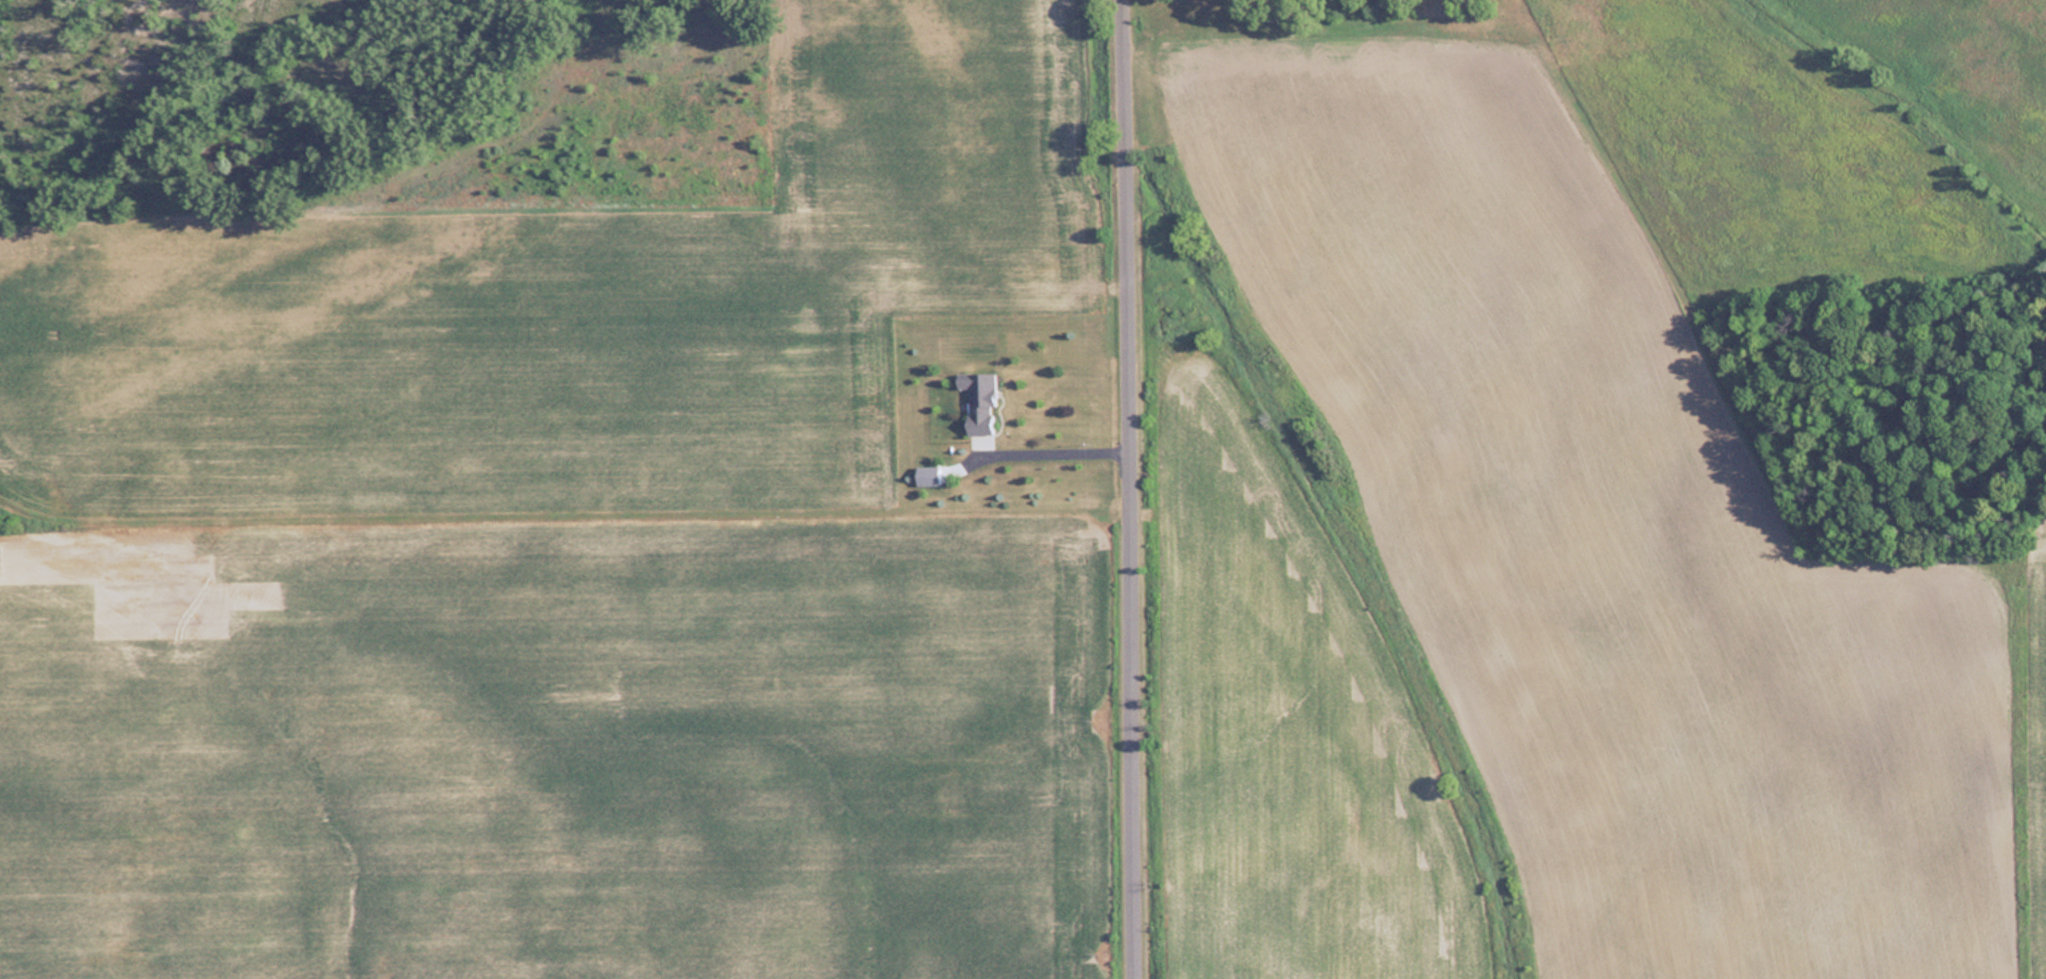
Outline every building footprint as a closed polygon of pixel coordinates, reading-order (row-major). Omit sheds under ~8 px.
[(992,433),(992,372),(955,372),(956,389),(966,389),(966,433),(992,433)]
